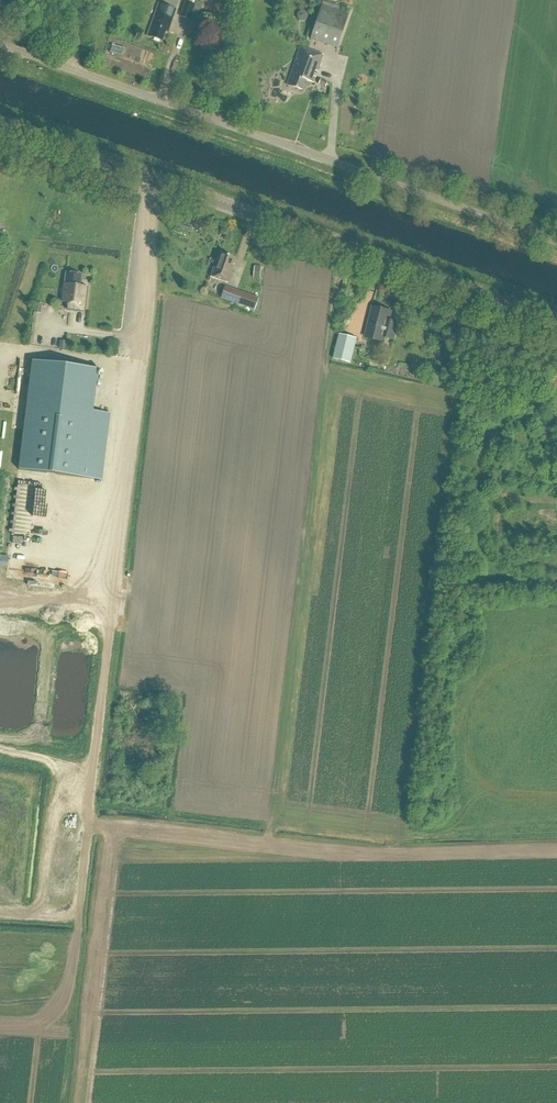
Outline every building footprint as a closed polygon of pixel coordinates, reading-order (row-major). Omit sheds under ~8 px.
[(190,21),(195,6),(185,2),(180,17),(190,21)] [(195,6),(190,21),(196,23),(203,4),(197,2),(195,6)] [(337,49),(349,14),(322,5),(310,40),(337,49)] [(168,33),(175,11),(158,6),(148,37),(162,42),(166,32),(168,33)] [(299,13),(297,16),(297,19),(300,22),(304,22),(306,20),(307,16),(306,13),(302,12),(299,13)] [(317,73),(323,56),(300,48),(287,86),(302,91),(305,82),(314,85),(316,78),(313,77),(315,72),(317,73)] [(227,282),(233,264),(232,264),(234,258),(220,253),(215,268),(213,267),(210,276),(227,282)] [(64,285),(62,285),(60,303),(68,304),(67,311),(84,312),(87,287),(79,286),(80,275),(65,274),(64,285)] [(239,305),(242,294),(225,288),(221,299),(239,305)] [(393,339),(397,323),(388,321),(390,312),(373,308),(366,338),(383,342),(384,337),(393,339)] [(340,335),(333,361),(351,365),(358,339),(340,335)] [(34,359),(23,468),(107,476),(113,411),(96,409),(100,365),(34,359)] [(553,436),(554,431),(550,430),(550,429),(545,428),(543,434),(553,436)] [(538,444),(541,433),(533,431),(530,442),(538,444)]
